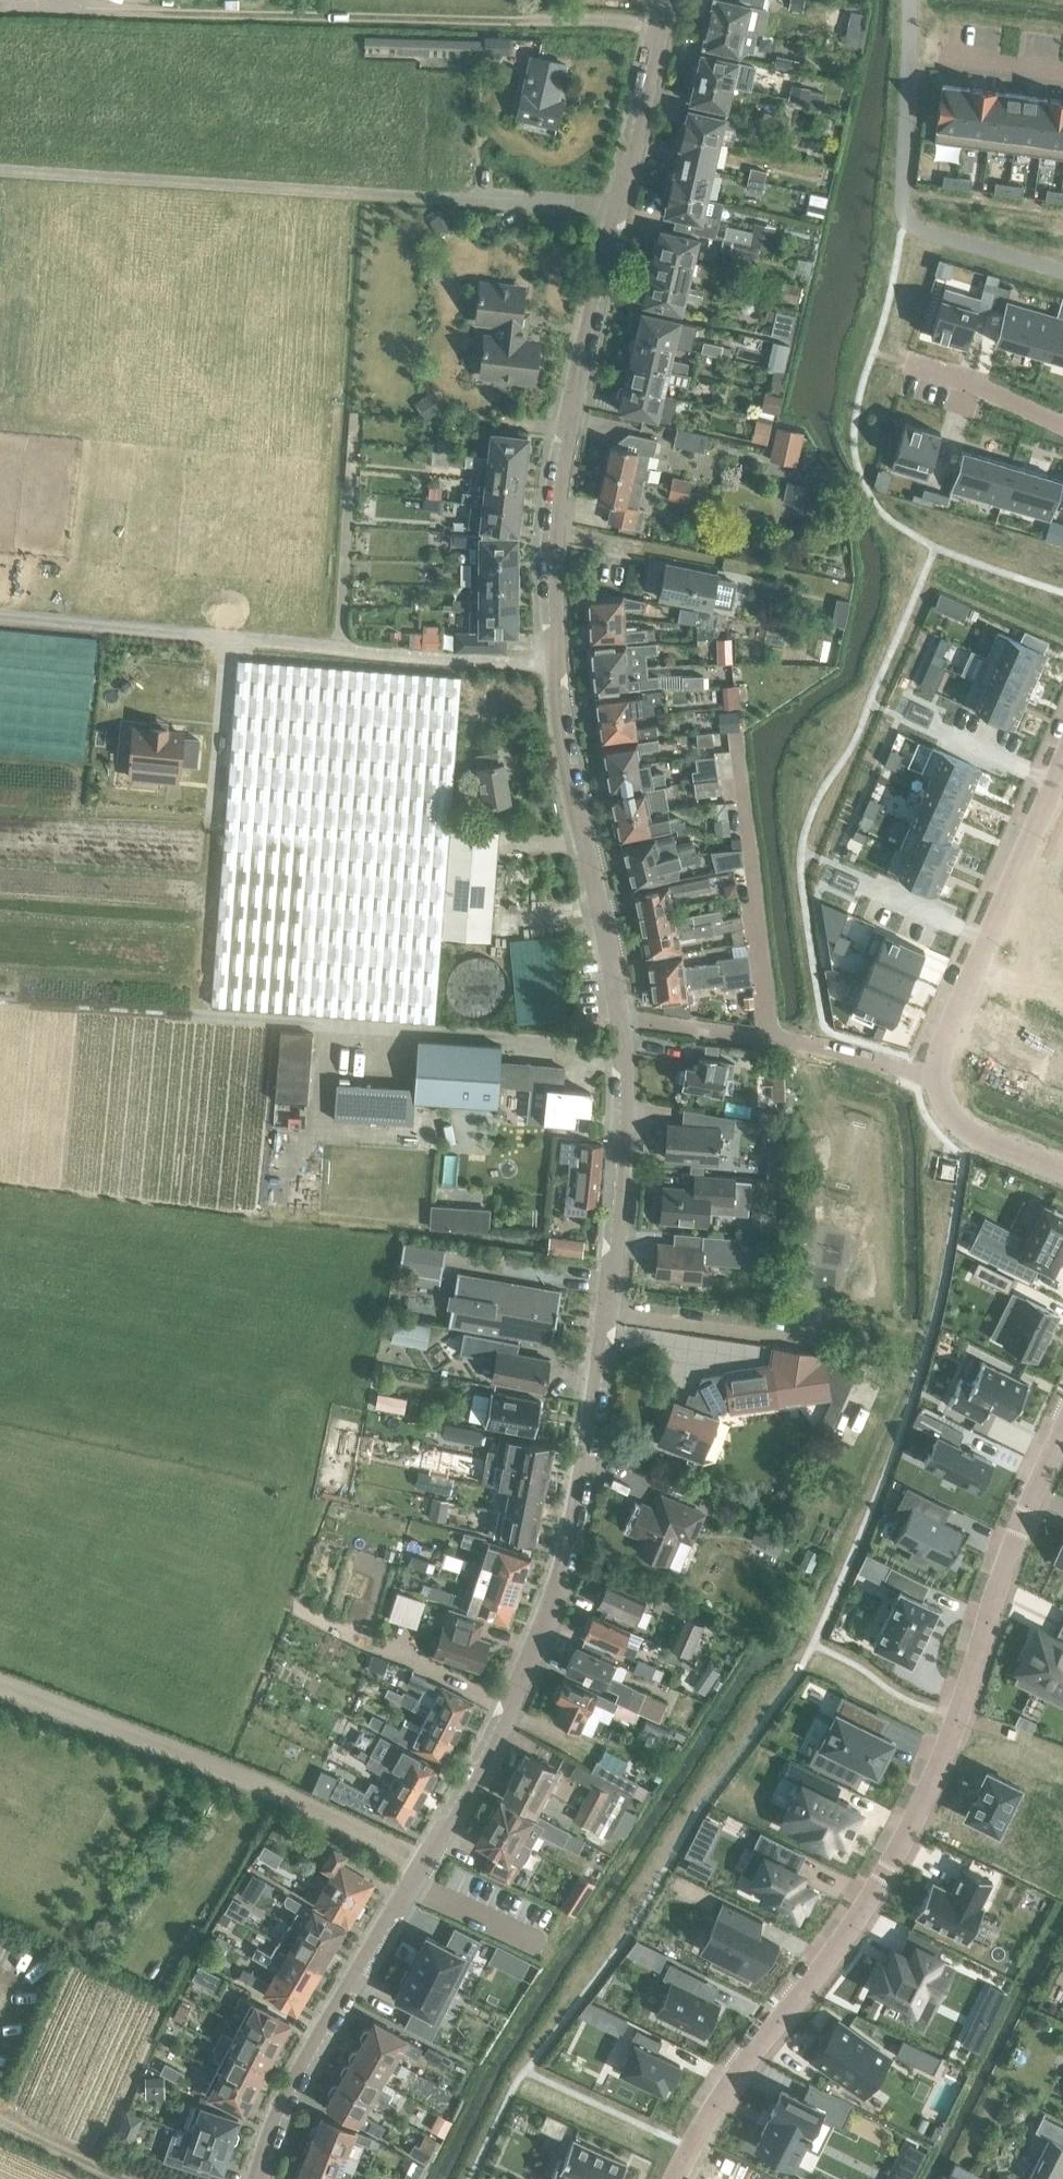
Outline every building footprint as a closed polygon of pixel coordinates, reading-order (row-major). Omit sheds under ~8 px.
[(707,10),(705,20),(756,32),(763,0),(713,0),(711,7),(710,8),(707,10)] [(756,32),(705,20),(702,30),(704,34),(704,35),(705,35),(702,46),(739,54),(739,53),(742,53),(747,50),(752,51),(756,32)] [(865,29),(850,25),(845,45),(860,48),(865,29)] [(365,36),(364,46),(397,47),(396,53),(428,54),(428,49),(483,51),(484,40),(365,36)] [(511,36),(487,36),(486,51),(486,55),(511,56),(511,36)] [(695,64),(692,77),(732,86),(748,90),(754,66),(737,62),(737,61),(701,53),(698,63),(695,64)] [(801,71),(803,60),(778,55),(775,65),(801,71)] [(556,98),(557,93),(558,93),(565,63),(532,56),(524,92),(522,92),(517,117),(538,122),(539,120),(556,124),(555,126),(557,126),(562,101),(557,100),(557,99),(556,98)] [(690,102),(726,110),(732,86),(692,77),(689,88),(692,91),(690,102)] [(790,96),(823,104),(825,91),(793,83),(790,96)] [(934,141),(961,145),(969,88),(942,84),(934,141)] [(961,145),(987,148),(995,91),(969,88),(961,145)] [(1021,95),(995,91),(987,148),(1013,152),(1021,95)] [(1013,152),(1039,155),(1046,98),(1021,95),(1013,152)] [(1046,98),(1039,155),(1062,158),(1062,100),(1046,98)] [(685,121),(681,122),(679,133),(719,142),(731,145),(736,124),(733,123),(730,118),(688,109),(686,119),(685,119),(685,121)] [(778,115),(765,112),(762,122),(776,125),(778,115)] [(780,116),(776,135),(784,137),(789,117),(780,116)] [(762,122),(760,131),(774,134),(776,125),(762,122)] [(695,162),(713,166),(719,142),(679,133),(676,143),(679,145),(679,148),(677,158),(675,165),(693,169),(695,162)] [(666,189),(706,198),(713,166),(695,162),(693,169),(675,165),(673,175),(672,175),(672,177),(668,179),(666,189)] [(751,168),(749,178),(762,181),(765,171),(751,168)] [(956,187),(957,177),(943,175),(942,186),(956,187)] [(957,177),(956,187),(970,189),(971,179),(957,177)] [(762,181),(749,178),(747,187),(760,191),(762,181)] [(993,192),(1007,194),(1009,184),(995,182),(993,192)] [(1023,186),(1009,184),(1007,194),(1021,196),(1023,186)] [(723,202),(706,198),(666,189),(664,199),(666,201),(666,204),(664,214),(677,217),(674,228),(715,237),(723,202)] [(1059,201),(1060,191),(1046,189),(1045,199),(1059,201)] [(808,214),(822,217),(826,197),(813,194),(808,214)] [(430,220),(438,231),(451,222),(444,211),(430,220)] [(759,245),(769,247),(772,233),(752,229),(749,243),(759,245)] [(653,252),(655,253),(655,254),(692,262),(697,238),(660,230),(658,241),(655,240),(653,252)] [(756,257),(759,245),(749,243),(721,237),(719,249),(756,257)] [(650,277),(649,278),(686,286),(690,272),(716,277),(718,268),(692,262),(655,254),(652,265),(650,264),(647,276),(650,277)] [(797,272),(809,274),(811,262),(800,260),(797,272)] [(644,301),(643,304),(680,312),(684,298),(700,302),(701,297),(710,299),(712,292),(686,286),(649,278),(647,289),(645,288),(642,290),(640,297),(642,300),(644,301)] [(995,292),(997,284),(984,280),(982,289),(995,292)] [(497,323),(496,328),(519,331),(524,332),(525,324),(520,324),(524,288),(480,283),(476,321),(497,323)] [(1009,288),(997,284),(995,292),(1007,296),(1009,288)] [(802,289),(786,285),(783,297),(799,301),(802,289)] [(966,344),(980,299),(944,288),(931,334),(966,344)] [(1044,355),(1062,361),(1062,296),(1056,316),(1044,355)] [(1006,301),(994,341),(1044,355),(1056,316),(1055,316),(1023,306),(1006,301)] [(776,310),(770,334),(790,338),(795,315),(776,310)] [(636,335),(636,337),(673,345),(676,331),(687,333),(689,323),(642,312),(639,323),(637,323),(634,324),(632,331),(634,335),(636,335)] [(519,331),(496,328),(495,337),(485,336),(480,374),(534,381),(538,343),(518,340),(519,331)] [(670,360),(673,345),(636,337),(635,339),(633,338),(630,340),(629,347),(631,350),(633,351),(630,361),(684,373),(687,364),(670,360)] [(788,345),(773,341),(767,367),(782,371),(788,345)] [(732,348),(705,342),(702,352),(730,358),(732,348)] [(689,374),(684,373),(630,361),(628,371),(626,371),(623,373),(621,379),(623,383),(625,384),(625,385),(662,394),(665,380),(686,385),(689,374)] [(775,371),(771,387),(783,390),(786,374),(775,371)] [(676,401),(675,397),(662,394),(625,385),(624,387),(622,387),(619,389),(618,395),(620,399),(622,399),(619,410),(669,421),(671,412),(674,409),(676,401)] [(416,407),(426,421),(442,409),(432,395),(416,407)] [(776,414),(780,398),(769,395),(765,411),(776,414)] [(755,442),(768,445),(773,424),(761,421),(755,442)] [(926,477),(940,432),(904,421),(891,467),(926,477)] [(672,443),(702,450),(706,434),(676,427),(672,443)] [(803,432),(777,427),(770,459),(796,464),(803,432)] [(526,448),(527,437),(492,433),(489,457),(525,461),(525,460),(528,458),(529,450),(526,448)] [(611,445),(605,472),(644,481),(644,479),(648,480),(651,468),(647,467),(650,455),(654,455),(657,440),(629,433),(625,448),(612,445),(611,445)] [(438,440),(437,451),(451,453),(452,441),(438,440)] [(430,465),(449,467),(451,453),(437,451),(432,450),(430,465)] [(962,450),(950,489),(967,495),(999,504),(1000,504),(1012,465),(962,450)] [(479,480),(486,481),(523,485),(522,484),(522,483),(525,481),(526,474),(524,471),(525,461),(489,457),(468,455),(467,465),(480,467),(479,480)] [(1012,465),(1000,504),(1001,505),(1033,514),(1050,519),(1062,480),(1012,465)] [(604,479),(599,500),(612,503),(608,521),(640,528),(644,509),(638,507),(644,481),(605,472),(605,475),(604,479)] [(672,478),(670,487),(691,492),(693,482),(672,478)] [(522,485),(523,485),(486,481),(479,480),(477,493),(461,492),(460,501),(470,503),(519,508),(520,499),(523,497),(524,489),(522,486),(522,485)] [(804,501),(807,486),(789,482),(785,497),(804,501)] [(430,486),(429,496),(442,498),(443,488),(430,486)] [(691,492),(670,487),(668,496),(689,501),(691,492)] [(921,495),(934,499),(936,491),(923,487),(921,495)] [(948,494),(936,491),(934,499),(946,503),(948,494)] [(703,510),(714,512),(716,498),(701,495),(699,505),(703,510)] [(423,498),(422,509),(439,511),(440,500),(423,498)] [(521,513),(519,510),(519,508),(470,503),(467,527),(481,529),(490,530),(490,534),(497,534),(497,537),(507,537),(507,532),(516,533),(518,522),(521,520),(521,513)] [(427,528),(438,528),(438,514),(427,514),(427,528)] [(1046,532),(1059,536),(1061,527),(1048,524),(1046,532)] [(480,561),(516,562),(516,560),(519,558),(519,551),(516,548),(516,537),(507,537),(497,537),(497,534),(490,534),(490,530),(481,529),(480,535),(450,534),(450,544),(470,544),(470,546),(469,561),(480,561)] [(457,561),(444,561),(443,570),(456,570),(457,561)] [(519,574),(516,571),(516,562),(480,561),(469,561),(469,584),(480,585),(517,585),(516,584),(519,581),(519,574)] [(666,564),(659,597),(710,608),(711,604),(730,608),(736,582),(717,578),(717,574),(666,564)] [(425,583),(435,583),(435,570),(425,570),(425,583)] [(480,610),(480,608),(516,609),(516,599),(518,597),(519,589),(516,587),(516,586),(517,585),(480,585),(480,599),(453,599),(453,609),(470,609),(480,610)] [(664,606),(622,596),(587,598),(588,605),(586,609),(586,614),(588,618),(589,621),(624,619),(623,607),(645,607),(645,611),(663,610),(664,606)] [(837,597),(833,622),(843,624),(847,599),(837,597)] [(952,608),(964,614),(968,606),(956,600),(952,608)] [(516,610),(516,609),(480,608),(480,610),(470,609),(470,633),(457,633),(457,650),(505,650),(505,634),(516,634),(516,623),(518,621),(518,613),(516,610)] [(785,627),(787,615),(769,611),(767,623),(785,627)] [(624,631),(624,619),(589,621),(589,623),(587,623),(587,634),(589,634),(590,642),(625,640),(655,638),(654,629),(646,629),(624,631)] [(1020,642),(1042,651),(1046,641),(1025,631),(1020,642)] [(424,648),(425,635),(425,632),(414,632),(413,647),(424,648)] [(986,656),(1035,678),(1046,653),(1042,651),(997,632),(986,656)] [(441,649),(441,636),(425,635),(424,648),(441,649)] [(731,636),(716,636),(716,648),(731,648),(731,636)] [(941,636),(936,646),(944,650),(948,640),(941,636)] [(590,669),(592,668),(592,670),(646,665),(645,653),(656,652),(655,642),(646,643),(625,644),(590,648),(591,654),(588,655),(590,669)] [(930,661),(941,666),(945,657),(933,652),(930,661)] [(976,680),(1025,702),(1035,678),(986,656),(976,680)] [(450,827),(461,676),(237,659),(211,1004),(435,1021),(441,936),(490,940),(498,831),(450,827)] [(941,666),(930,661),(920,683),(935,690),(945,667),(941,666)] [(648,677),(646,665),(592,670),(592,672),(590,672),(591,686),(594,685),(594,692),(659,685),(658,676),(648,677)] [(704,687),(704,676),(683,676),(683,687),(704,687)] [(1025,702),(976,680),(976,681),(985,685),(975,709),(1014,726),(1025,702)] [(724,684),(725,707),(737,706),(738,706),(737,683),(733,683),(724,684)] [(597,718),(598,720),(633,715),(654,712),(652,701),(661,699),(659,689),(595,698),(596,705),(594,709),(595,714),(597,718)] [(720,711),(721,731),(738,729),(737,709),(720,711)] [(633,715),(598,720),(598,722),(597,726),(597,731),(600,735),(601,742),(636,737),(657,733),(657,732),(665,731),(663,723),(634,727),(633,715)] [(134,728),(130,763),(158,765),(156,778),(177,780),(178,763),(196,765),(198,739),(181,737),(182,733),(166,731),(167,727),(149,725),(149,730),(134,728)] [(713,744),(712,733),(711,731),(698,732),(696,732),(697,745),(713,744)] [(605,767),(605,769),(640,764),(638,751),(659,748),(658,738),(636,741),(602,747),(603,755),(601,755),(603,767),(605,767)] [(921,772),(931,777),(931,776),(970,793),(980,769),(932,747),(921,772)] [(890,749),(887,757),(899,762),(902,754),(890,749)] [(483,806),(510,801),(503,763),(500,764),(497,750),(475,754),(483,806)] [(695,757),(696,770),(692,770),(693,780),(718,776),(714,754),(695,757)] [(895,770),(899,762),(887,757),(883,764),(895,770)] [(663,772),(642,776),(640,764),(605,769),(606,772),(604,772),(606,784),(608,784),(609,792),(644,786),(665,781),(663,772)] [(959,817),(970,793),(931,776),(931,777),(920,800),(959,817)] [(718,777),(699,779),(690,780),(692,796),(720,792),(718,777)] [(612,818),(615,817),(615,819),(649,812),(647,799),(668,795),(666,786),(645,790),(610,797),(612,804),(609,804),(612,818)] [(865,804),(878,810),(881,802),(869,796),(865,804)] [(948,841),(949,841),(959,817),(920,800),(910,824),(948,841)] [(874,818),(878,810),(865,804),(862,812),(874,818)] [(649,813),(649,812),(615,819),(615,820),(613,821),(616,834),(618,834),(619,841),(689,826),(687,816),(669,820),(666,809),(649,813)] [(728,819),(715,821),(716,835),(730,834),(728,819)] [(948,841),(910,824),(899,848),(909,853),(909,852),(948,869),(959,845),(949,841),(948,841)] [(851,836),(863,841),(867,834),(855,828),(851,836)] [(625,861),(627,868),(695,849),(692,840),(676,844),(673,834),(655,837),(621,847),(622,849),(619,850),(623,861),(625,861)] [(695,849),(627,868),(629,875),(626,875),(629,887),(632,886),(632,889),(677,877),(678,864),(697,859),(695,852),(695,849)] [(741,849),(710,852),(715,871),(738,866),(737,858),(742,857),(741,849)] [(909,852),(909,853),(898,877),(937,894),(948,869),(909,852)] [(635,912),(637,912),(638,914),(672,908),(670,897),(711,889),(709,878),(675,884),(633,893),(635,900),(633,901),(635,912)] [(729,884),(725,889),(727,896),(737,894),(734,883),(729,884)] [(838,933),(837,932),(846,912),(820,900),(826,937),(835,941),(838,933)] [(674,918),(672,908),(638,914),(638,917),(636,917),(638,928),(640,928),(642,935),(709,922),(721,919),(720,909),(674,918)] [(742,927),(740,915),(721,919),(709,922),(712,933),(742,927)] [(711,934),(709,922),(642,935),(643,942),(641,943),(643,954),(645,954),(646,956),(680,950),(678,939),(700,935),(700,936),(711,934)] [(838,933),(835,941),(847,946),(851,938),(838,933)] [(868,955),(913,975),(924,950),(884,933),(873,957),(869,955),(868,955)] [(844,954),(847,946),(835,941),(831,949),(844,954)] [(646,975),(649,974),(650,983),(749,969),(747,955),(716,959),(717,962),(683,967),(682,956),(647,961),(647,964),(645,964),(646,975)] [(913,975),(868,955),(858,979),(853,976),(853,977),(902,999),(913,975)] [(751,984),(749,969),(650,983),(651,990),(649,990),(650,1000),(652,1000),(653,1004),(664,1002),(665,1008),(665,1010),(690,1014),(686,988),(719,983),(720,988),(751,984)] [(836,988),(834,975),(826,976),(828,989),(836,988)] [(902,999),(853,977),(842,1002),(853,1007),(850,1014),(871,1024),(875,1016),(891,1024),(902,999)] [(752,997),(744,998),(745,1008),(753,1008),(752,997)] [(497,1106),(498,1083),(500,1062),(501,1045),(418,1039),(415,1087),(414,1100),(497,1106)] [(718,1053),(719,1045),(706,1044),(705,1051),(718,1053)] [(731,1077),(734,1063),(699,1056),(698,1062),(693,1061),(692,1067),(686,1066),(685,1069),(682,1069),(679,1081),(683,1082),(682,1085),(722,1093),(725,1076),(731,1077)] [(278,1060),(275,1100),(307,1103),(311,1063),(278,1060)] [(501,1062),(499,1083),(509,1084),(511,1063),(501,1062)] [(533,1065),(531,1087),(548,1088),(545,1123),(576,1126),(577,1110),(588,1111),(589,1092),(561,1089),(563,1074),(563,1068),(533,1065)] [(777,1069),(774,1069),(775,1099),(784,1099),(784,1069),(777,1069)] [(412,1120),(414,1084),(338,1081),(336,1117),(412,1120)] [(692,1127),(668,1125),(665,1157),(716,1161),(718,1135),(733,1137),(734,1118),(694,1110),(692,1127)] [(939,1131),(934,1142),(946,1147),(951,1135),(939,1131)] [(559,1160),(569,1161),(569,1160),(601,1163),(603,1145),(561,1140),(559,1160)] [(767,1177),(781,1178),(783,1151),(769,1150),(767,1177)] [(587,1204),(596,1205),(601,1163),(569,1160),(569,1161),(564,1212),(586,1214),(587,1204)] [(690,1165),(690,1172),(703,1173),(703,1166),(690,1165)] [(694,1189),(663,1187),(661,1219),(706,1223),(708,1201),(732,1203),(734,1180),(695,1176),(694,1189)] [(488,1231),(490,1208),(430,1204),(429,1227),(488,1231)] [(1027,1238),(984,1217),(977,1232),(968,1250),(1031,1281),(1039,1266),(1052,1272),(1061,1253),(1062,1253),(1062,1251),(1062,1213),(1054,1209),(1044,1205),(1027,1238)] [(679,1246),(659,1245),(656,1275),(680,1277),(680,1281),(699,1282),(701,1261),(739,1264),(741,1238),(680,1233),(679,1246)] [(582,1255),(584,1241),(549,1237),(547,1251),(582,1255)] [(403,1243),(398,1272),(412,1274),(441,1279),(446,1251),(403,1243)] [(972,1274),(1007,1292),(1013,1278),(978,1261),(972,1274)] [(561,1290),(560,1290),(560,1291),(459,1274),(460,1272),(458,1272),(449,1326),(450,1326),(450,1325),(550,1343),(550,1344),(551,1344),(561,1290)] [(1024,1301),(1003,1343),(1036,1359),(1058,1315),(1025,1298),(1025,1300),(1024,1301)] [(395,1320),(394,1341),(429,1342),(430,1322),(395,1320)] [(492,1380),(543,1390),(549,1359),(517,1353),(519,1342),(463,1332),(459,1353),(496,1360),(492,1380)] [(702,1376),(694,1395),(695,1395),(690,1408),(674,1402),(660,1436),(679,1444),(677,1450),(678,1450),(679,1447),(701,1456),(700,1459),(701,1459),(717,1419),(716,1418),(719,1411),(731,1410),(731,1411),(752,1408),(752,1406),(775,1403),(775,1404),(829,1397),(823,1355),(774,1347),(771,1366),(725,1372),(725,1373),(702,1376)] [(1011,1420),(1029,1384),(1027,1383),(1027,1384),(983,1362),(984,1362),(982,1361),(971,1384),(961,1379),(962,1378),(960,1378),(947,1404),(949,1405),(949,1404),(980,1419),(980,1420),(981,1421),(988,1407),(1010,1418),(1010,1419),(1011,1420)] [(408,1397),(380,1391),(377,1406),(405,1412),(408,1397)] [(484,1425),(534,1434),(541,1401),(491,1391),(484,1425)] [(919,1410),(913,1424),(936,1435),(923,1460),(977,1487),(990,1461),(956,1444),(962,1432),(919,1410)] [(445,1429),(450,1426),(451,1421),(443,1419),(441,1429),(445,1429)] [(481,1430),(462,1427),(460,1439),(479,1443),(481,1430)] [(512,1464),(548,1471),(550,1461),(552,1458),(553,1453),(552,1450),(552,1447),(517,1440),(500,1437),(497,1452),(487,1450),(486,1459),(498,1461),(512,1464)] [(457,1478),(460,1466),(433,1460),(431,1472),(457,1478)] [(547,1473),(548,1471),(512,1464),(498,1461),(493,1485),(507,1488),(543,1495),(545,1484),(548,1482),(549,1476),(547,1473)] [(431,1488),(450,1492),(454,1477),(434,1473),(431,1488)] [(507,1488),(503,1511),(538,1518),(539,1516),(541,1514),(542,1508),(541,1505),(543,1495),(507,1488)] [(949,1508),(906,1488),(894,1514),(905,1519),(895,1540),(913,1550),(909,1559),(927,1567),(931,1558),(947,1565),(963,1531),(942,1521),(949,1508)] [(434,1498),(431,1518),(447,1521),(451,1501),(434,1498)] [(641,1503),(629,1531),(643,1537),(637,1551),(665,1563),(666,1562),(668,1563),(678,1567),(689,1543),(690,1541),(691,1541),(703,1513),(669,1498),(669,1500),(663,1512),(641,1503)] [(536,1528),(538,1518),(503,1511),(492,1509),(487,1533),(534,1542),(534,1540),(536,1540),(538,1529),(536,1528)] [(476,1561),(490,1566),(523,1577),(523,1575),(526,1576),(529,1564),(527,1563),(530,1556),(484,1541),(486,1537),(464,1532),(460,1544),(480,1551),(476,1561)] [(434,1571),(436,1562),(420,1557),(417,1565),(434,1571)] [(482,1589),(482,1590),(514,1602),(517,1595),(519,1593),(521,1587),(520,1584),(523,1577),(490,1566),(476,1561),(465,1557),(462,1566),(473,1570),(469,1582),(483,1586),(482,1589)] [(873,1642),(872,1644),(874,1645),(909,1662),(911,1663),(912,1661),(911,1661),(921,1642),(928,1629),(927,1629),(936,1610),(937,1610),(938,1608),(936,1607),(920,1599),(927,1585),(891,1567),(883,1583),(899,1591),(873,1642)] [(598,1602),(597,1605),(635,1621),(641,1608),(646,1610),(651,1600),(608,1581),(603,1591),(599,1592),(596,1599),(598,1602)] [(516,1604),(514,1604),(514,1602),(482,1590),(481,1592),(467,1588),(463,1599),(452,1592),(432,1585),(429,1596),(508,1623),(510,1614),(512,1615),(516,1604)] [(388,1617),(417,1627),(426,1601),(397,1592),(388,1617)] [(434,1654),(479,1669),(488,1640),(478,1637),(484,1620),(449,1609),(434,1654)] [(587,1628),(583,1636),(632,1658),(637,1649),(624,1643),(629,1630),(593,1614),(591,1618),(589,1617),(584,1627),(587,1628)] [(704,1623),(683,1614),(669,1646),(689,1655),(704,1623)] [(1054,1639),(1038,1631),(1020,1668),(1037,1677),(1033,1685),(1051,1694),(1055,1685),(1062,1689),(1062,1631),(1058,1641),(1054,1639)] [(659,1721),(667,1703),(650,1695),(650,1694),(611,1677),(617,1663),(576,1645),(566,1669),(618,1692),(614,1700),(636,1710),(659,1721)] [(384,1659),(370,1654),(364,1669),(378,1674),(384,1659)] [(639,1660),(634,1671),(650,1678),(655,1667),(639,1660)] [(432,1706),(463,1722),(464,1720),(466,1721),(471,1710),(469,1709),(473,1701),(441,1685),(411,1673),(407,1683),(437,1695),(432,1706)] [(554,1695),(556,1696),(555,1699),(562,1702),(555,1719),(590,1735),(598,1718),(607,1723),(612,1713),(630,1722),(636,1710),(614,1700),(564,1677),(561,1685),(559,1684),(554,1695)] [(459,1728),(463,1722),(432,1706),(416,1698),(416,1699),(403,1693),(402,1695),(382,1685),(379,1692),(427,1716),(421,1726),(453,1742),(454,1740),(456,1741),(461,1729),(459,1728)] [(842,1699),(820,1745),(834,1751),(826,1767),(854,1781),(862,1765),(875,1772),(891,1740),(857,1723),(863,1709),(842,1699)] [(1019,1714),(1014,1723),(1031,1732),(1036,1722),(1019,1714)] [(451,1744),(453,1742),(421,1726),(406,1718),(401,1729),(389,1723),(388,1724),(385,1722),(381,1730),(411,1746),(441,1762),(442,1762),(446,1755),(449,1754),(452,1747),(451,1744)] [(382,1762),(396,1769),(428,1788),(429,1785),(432,1784),(436,1778),(435,1775),(439,1767),(393,1742),(382,1761),(382,1762)] [(370,1755),(360,1749),(357,1755),(367,1760),(370,1755)] [(519,1761),(513,1772),(515,1773),(514,1774),(546,1791),(557,1769),(525,1753),(520,1762),(519,1761)] [(390,1779),(385,1789),(417,1807),(418,1805),(421,1804),(425,1797),(424,1794),(428,1788),(396,1769),(382,1762),(382,1761),(370,1755),(367,1760),(365,1764),(390,1779)] [(591,1787),(579,1809),(614,1827),(632,1792),(597,1773),(578,1763),(571,1777),(591,1787)] [(638,1781),(603,1763),(597,1773),(632,1792),(638,1781)] [(781,1823),(780,1824),(781,1825),(799,1834),(827,1847),(833,1836),(844,1842),(860,1810),(844,1802),(845,1801),(837,1796),(836,1798),(833,1797),(838,1786),(791,1763),(785,1775),(801,1782),(787,1810),(781,1823)] [(1019,1787),(986,1771),(979,1787),(978,1787),(972,1798),(973,1799),(965,1815),(997,1831),(1019,1787)] [(534,1813),(546,1791),(514,1774),(513,1776),(511,1775),(506,1786),(507,1787),(503,1796),(534,1813)] [(416,1812),(415,1809),(417,1807),(385,1789),(379,1799),(340,1777),(330,1794),(344,1802),(345,1800),(356,1806),(371,1813),(374,1809),(405,1827),(409,1820),(412,1819),(416,1812)] [(314,1785),(312,1792),(319,1795),(322,1788),(314,1785)] [(493,1808),(486,1820),(519,1839),(532,1847),(539,1833),(563,1846),(570,1832),(539,1816),(536,1821),(500,1800),(495,1809),(493,1808)] [(627,1835),(637,1812),(626,1808),(617,1830),(627,1835)] [(579,1809),(567,1830),(603,1848),(614,1827),(579,1809)] [(719,1825),(704,1818),(685,1855),(691,1858),(686,1869),(705,1878),(711,1867),(701,1861),(719,1825)] [(476,1843),(507,1861),(519,1839),(486,1820),(482,1828),(484,1829),(481,1829),(482,1832),(481,1833),(478,1834),(476,1839),(476,1842),(476,1843)] [(800,1873),(797,1871),(795,1871),(803,1855),(761,1833),(752,1851),(764,1856),(753,1878),(752,1879),(767,1886),(761,1898),(776,1906),(776,1907),(779,1909),(780,1907),(797,1916),(802,1904),(805,1905),(813,1888),(797,1880),(800,1873)] [(333,1870),(327,1882),(362,1903),(370,1890),(367,1888),(372,1880),(340,1861),(344,1853),(326,1842),(320,1852),(327,1856),(322,1864),(333,1870)] [(277,1865),(282,1856),(265,1846),(260,1855),(277,1865)] [(931,1881),(915,1915),(967,1941),(984,1907),(979,1905),(992,1881),(963,1867),(951,1891),(931,1881)] [(576,1882),(588,1890),(593,1883),(580,1875),(576,1882)] [(352,1913),(355,1915),(362,1903),(327,1882),(320,1894),(295,1879),(290,1887),(347,1921),(352,1913)] [(301,1930),(332,1948),(333,1946),(336,1945),(339,1940),(339,1936),(344,1927),(286,1893),(283,1899),(285,1904),(296,1911),(289,1923),(301,1930)] [(573,1914),(578,1907),(565,1898),(559,1907),(573,1914)] [(727,1967),(750,1978),(759,1960),(764,1962),(778,1945),(755,1933),(760,1922),(762,1924),(763,1921),(723,1901),(723,1902),(724,1904),(703,1947),(730,1960),(727,1967)] [(231,1902),(225,1912),(242,1922),(248,1912),(231,1902)] [(327,1957),(332,1948),(301,1930),(289,1923),(277,1943),(289,1950),(321,1969),(321,1967),(324,1965),(327,1960),(327,1957)] [(408,1965),(455,1989),(480,1939),(454,1926),(445,1945),(426,1936),(419,1950),(417,1949),(408,1965)] [(528,1961),(498,1945),(489,1961),(520,1976),(528,1961)] [(880,1965),(869,1987),(914,2008),(921,1989),(936,1997),(949,1968),(936,1962),(938,1958),(915,1947),(909,1958),(893,1951),(885,1967),(880,1965)] [(216,1967),(223,1956),(209,1948),(202,1959),(216,1967)] [(665,1954),(654,1948),(647,1963),(658,1968),(665,1954)] [(258,1960),(277,1970),(285,1975),(308,1989),(313,1980),(316,1978),(319,1973),(319,1970),(321,1969),(289,1950),(283,1961),(264,1950),(258,1960)] [(719,2004),(712,2000),(698,1994),(692,1991),(699,1977),(669,1963),(662,1978),(671,1982),(656,2013),(678,2024),(703,2036),(719,2004)] [(187,1976),(219,1993),(225,1980),(194,1964),(187,1976)] [(404,2025),(430,2038),(455,1989),(408,1965),(400,1982),(402,1983),(395,1997),(414,2007),(404,2025)] [(308,1989),(285,1975),(277,1970),(269,1983),(243,1968),(238,1976),(295,2010),(301,2000),(304,1999),(307,1994),(307,1990),(308,1989)] [(251,2013),(244,2027),(277,2044),(278,2042),(282,2041),(285,2034),(284,2031),(289,2021),(240,1996),(235,2005),(248,2011),(247,2011),(251,2013)] [(183,2024),(190,2009),(180,2005),(173,2019),(183,2024)] [(595,2022),(624,2032),(629,2017),(601,2007),(595,2022)] [(363,2040),(362,2042),(393,2060),(401,2046),(418,2055),(422,2047),(374,2020),(369,2030),(368,2029),(364,2030),(361,2035),(362,2039),(363,2040)] [(839,2022),(813,2059),(825,2068),(826,2068),(837,2077),(838,2077),(850,2085),(850,2086),(851,2086),(862,2094),(863,2095),(889,2057),(888,2057),(877,2049),(877,2048),(876,2049),(864,2040),(864,2039),(863,2040),(852,2031),(851,2030),(851,2031),(839,2022)] [(277,2044),(244,2027),(237,2041),(221,2033),(217,2041),(266,2066),(270,2057),(274,2056),(277,2049),(276,2046),(277,2044)] [(661,2041),(636,2029),(630,2042),(634,2044),(621,2070),(662,2090),(667,2081),(671,2083),(679,2065),(655,2053),(661,2041)] [(213,2050),(217,2041),(208,2036),(203,2045),(213,2050)] [(915,2065),(923,2048),(903,2038),(895,2055),(915,2065)] [(261,2075),(266,2066),(217,2041),(213,2050),(228,2058),(221,2071),(254,2088),(255,2087),(259,2086),(262,2079),(261,2075)] [(362,2042),(357,2050),(356,2050),(352,2051),(349,2056),(350,2060),(351,2061),(350,2063),(381,2081),(389,2067),(394,2070),(399,2063),(393,2060),(362,2042)] [(441,2064),(446,2054),(430,2046),(425,2056),(441,2064)] [(348,2064),(344,2065),(341,2070),(342,2074),(343,2075),(338,2084),(370,2101),(389,2113),(395,2103),(387,2099),(391,2092),(379,2085),(381,2081),(350,2063),(349,2064),(348,2064)] [(405,2076),(410,2069),(399,2063),(394,2070),(405,2076)] [(165,2064),(160,2073),(178,2083),(183,2073),(165,2064)] [(255,2094),(254,2090),(254,2088),(221,2071),(214,2085),(210,2083),(206,2092),(243,2111),(248,2102),(251,2100),(255,2094)] [(163,2076),(145,2077),(146,2092),(164,2091),(163,2076)] [(764,2129),(756,2146),(793,2164),(802,2145),(807,2135),(809,2136),(811,2133),(808,2132),(817,2115),(833,2123),(843,2127),(854,2105),(809,2083),(800,2099),(782,2090),(770,2113),(772,2114),(765,2128),(761,2126),(760,2127),(764,2129)] [(363,2114),(370,2101),(338,2084),(337,2085),(336,2085),(332,2086),(329,2091),(330,2095),(331,2096),(326,2105),(379,2135),(384,2126),(363,2114)] [(232,2142),(235,2140),(238,2133),(236,2130),(234,2129),(238,2118),(224,2114),(226,2107),(200,2094),(197,2105),(195,2104),(187,2129),(229,2143),(230,2141),(232,2142)] [(133,2139),(138,2112),(125,2110),(119,2137),(133,2139)] [(440,2115),(433,2131),(443,2136),(451,2120),(440,2115)] [(313,2137),(312,2139),(346,2153),(352,2138),(369,2145),(372,2136),(321,2116),(318,2126),(316,2125),(312,2127),(310,2133),(312,2137),(313,2137)] [(1042,2116),(1035,2131),(1049,2138),(1028,2178),(1062,2178),(1062,2126),(1042,2116)] [(229,2145),(229,2143),(187,2129),(187,2130),(174,2126),(163,2160),(203,2173),(206,2164),(207,2164),(221,2168),(225,2157),(227,2158),(230,2156),(232,2149),(231,2146),(229,2145)] [(346,2153),(312,2139),(312,2141),(310,2140),(306,2142),(304,2148),(306,2152),(307,2152),(303,2161),(337,2175),(347,2178),(348,2178),(351,2171),(340,2167),(346,2153)] [(549,2178),(620,2178),(627,2164),(602,2152),(572,2139),(567,2151),(563,2161),(558,2159),(552,2172),(549,2178)] [(426,2162),(432,2151),(419,2144),(414,2141),(409,2152),(426,2162)] [(902,2165),(918,2173),(928,2153),(912,2145),(902,2165)] [(337,2175),(303,2161),(303,2163),(301,2163),(297,2165),(295,2170),(297,2174),(298,2175),(297,2178),(335,2178),(337,2175)]
